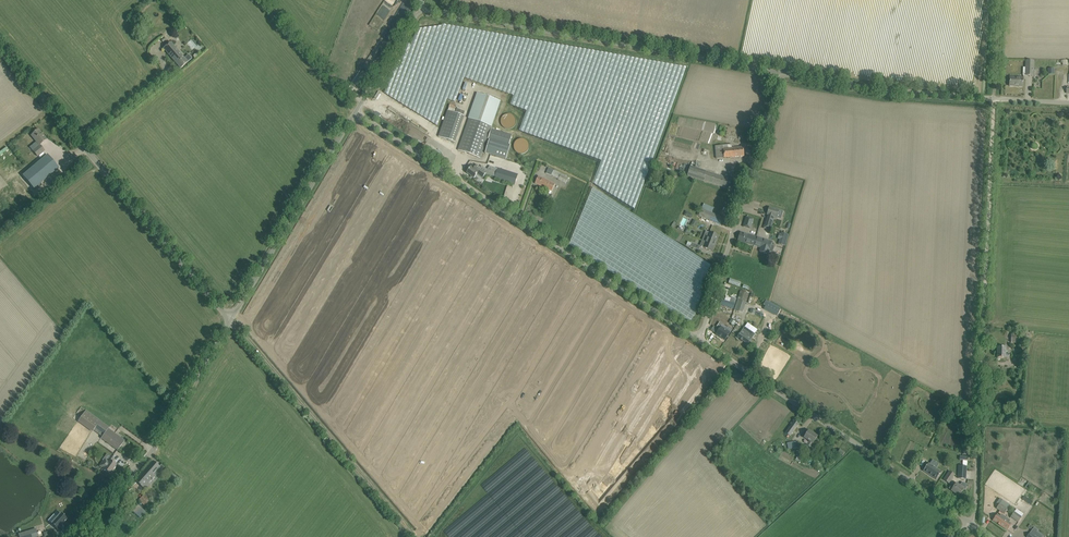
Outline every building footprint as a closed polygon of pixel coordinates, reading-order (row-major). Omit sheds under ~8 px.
[(163,48),(167,53),(181,69),(192,59),(189,55),(184,58),(170,42),(163,48)] [(1026,61),(1026,70),(1025,75),(1033,76),(1034,61),(1026,61)] [(1010,77),(1010,81),(1009,86),(1015,86),(1015,85),(1019,86),(1019,87),(1023,87),(1023,78),(1010,77)] [(478,93),(458,150),(480,158),(500,101),(478,93)] [(439,137),(455,143),(464,116),(448,111),(439,137)] [(514,128),(514,115),(501,115),(501,128),(514,128)] [(491,129),(488,139),(489,140),(509,146),(512,135),(491,129)] [(47,140),(38,130),(31,135),(40,146),(47,140)] [(509,146),(489,140),(489,142),(485,153),(506,160),(510,146),(509,146)] [(744,156),(743,147),(732,148),(732,145),(715,146),(716,159),(744,156)] [(34,152),(37,156),(45,151),(41,146),(34,152)] [(57,168),(46,155),(21,176),(32,189),(57,168)] [(476,176),(481,180),(487,172),(477,165),(474,169),(471,167),(467,173),(474,178),(476,176)] [(687,176),(729,189),(732,180),(690,166),(687,176)] [(566,182),(569,177),(548,167),(545,173),(566,182)] [(494,179),(515,185),(518,175),(498,168),(494,179)] [(555,184),(547,180),(538,176),(535,184),(552,191),(555,184)] [(765,225),(764,228),(770,230),(774,217),(777,218),(780,210),(769,207),(767,215),(768,215),(765,225)] [(698,212),(697,215),(699,216),(714,222),(717,215),(702,209),(700,213),(698,212)] [(746,217),(745,223),(750,225),(749,228),(750,229),(753,219),(746,217)] [(706,231),(703,238),(701,243),(704,245),(703,248),(713,251),(718,236),(706,231)] [(741,232),(738,241),(754,246),(761,248),(760,252),(768,254),(769,252),(773,253),(775,246),(771,245),(772,242),(756,237),(741,232)] [(779,234),(778,239),(780,239),(778,244),(784,246),(787,234),(782,233),(781,234),(779,234)] [(738,299),(746,302),(749,294),(740,291),(738,299)] [(717,304),(733,309),(737,298),(731,296),(729,300),(720,297),(717,304)] [(745,306),(746,303),(739,300),(736,310),(741,312),(743,305),(745,306)] [(777,306),(769,302),(768,302),(766,300),(763,304),(766,306),(765,307),(778,314),(781,308),(780,308),(778,307),(777,306)] [(716,334),(722,338),(728,331),(725,329),(727,327),(720,322),(716,328),(719,330),(716,334)] [(754,335),(755,334),(745,327),(738,337),(737,337),(748,345),(748,344),(752,338),(754,335)] [(1011,334),(1011,342),(1026,343),(1026,334),(1011,334)] [(997,358),(1003,358),(1009,358),(1009,354),(1005,354),(1006,348),(998,347),(997,358)] [(747,353),(741,352),(739,357),(745,361),(747,353)] [(95,427),(104,434),(101,439),(118,450),(125,441),(108,429),(110,427),(100,420),(87,410),(82,418),(95,427)] [(799,424),(794,421),(785,433),(790,437),(799,424)] [(809,431),(806,436),(805,437),(810,440),(806,446),(810,448),(817,437),(809,431)] [(99,466),(100,466),(110,474),(116,465),(112,462),(114,459),(110,456),(107,460),(105,458),(99,466)] [(958,478),(966,479),(967,461),(965,460),(964,466),(959,466),(958,478)] [(135,481),(140,485),(145,490),(156,477),(153,475),(160,467),(153,461),(135,481)] [(941,472),(928,464),(923,471),(936,480),(941,472)] [(949,471),(947,475),(944,480),(949,483),(952,479),(954,475),(949,471)] [(954,485),(952,484),(949,488),(952,490),(957,494),(957,493),(959,495),(959,496),(963,489),(965,490),(967,484),(962,483),(960,485),(956,482),(954,485)] [(144,494),(136,503),(142,509),(143,508),(144,509),(146,506),(145,505),(150,499),(144,494)] [(998,506),(996,508),(1005,514),(1008,509),(1000,503),(998,506)] [(1022,517),(1014,511),(1011,516),(1018,522),(1022,517)] [(54,514),(48,521),(51,524),(57,530),(61,526),(63,524),(63,523),(67,519),(61,513),(57,517),(54,514)] [(997,514),(993,521),(1004,528),(1007,530),(1009,528),(1012,524),(1008,522),(1010,520),(1001,514),(1000,516),(997,514)] [(559,522),(547,536),(579,536),(559,522)] [(1028,536),(1040,536),(1036,534),(1038,530),(1035,528),(1028,536)] [(20,536),(39,536),(38,536),(36,529),(19,534),(20,536)]
